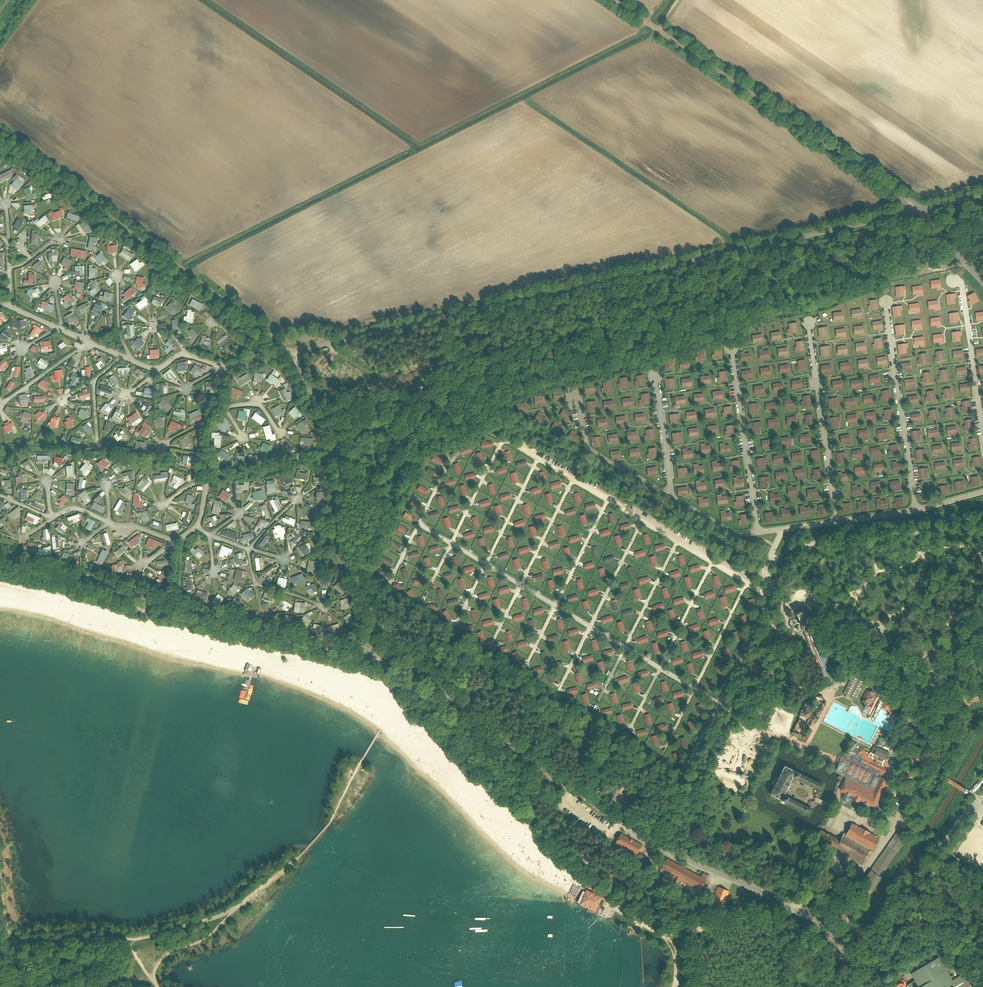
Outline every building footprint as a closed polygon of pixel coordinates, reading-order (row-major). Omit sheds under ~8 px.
[(0,175),(0,181),(1,182),(12,177),(9,171),(0,175)] [(18,190),(26,179),(19,174),(11,185),(18,190)] [(31,187),(23,190),(27,201),(35,197),(31,187)] [(37,214),(36,204),(23,204),(23,215),(37,214)] [(60,207),(50,212),(53,220),(64,216),(60,207)] [(77,222),(79,216),(69,213),(67,219),(77,222)] [(40,228),(49,220),(44,214),(35,222),(40,228)] [(18,233),(24,221),(19,218),(14,226),(16,227),(14,231),(18,233)] [(92,228),(85,220),(80,224),(87,232),(92,228)] [(94,249),(96,236),(88,235),(86,248),(94,249)] [(110,243),(106,243),(108,254),(119,251),(117,241),(113,242),(114,245),(111,246),(110,243)] [(53,252),(48,253),(49,262),(53,262),(53,257),(59,256),(59,249),(53,249),(53,252)] [(130,261),(134,255),(125,249),(121,255),(130,261)] [(86,258),(86,251),(77,250),(77,252),(73,252),(72,257),(86,258)] [(96,254),(93,257),(99,264),(103,261),(106,263),(108,261),(101,252),(97,256),(96,254)] [(68,270),(73,261),(65,257),(60,266),(68,270)] [(42,258),(33,266),(37,271),(44,265),(42,263),(45,261),(42,258)] [(137,259),(130,264),(136,272),(146,264),(143,261),(141,263),(137,259)] [(86,278),(85,263),(74,264),(75,279),(86,278)] [(93,265),(89,265),(90,277),(97,277),(97,268),(93,268),(93,265)] [(33,271),(28,271),(29,279),(24,279),(24,285),(33,284),(33,279),(36,279),(36,274),(33,274),(33,271)] [(148,277),(136,276),(135,285),(139,286),(139,288),(147,289),(148,277)] [(110,277),(106,281),(110,286),(114,282),(110,277)] [(81,294),(84,282),(76,280),(73,292),(81,294)] [(94,293),(100,290),(96,281),(93,283),(92,281),(89,282),(94,293)] [(124,293),(128,299),(137,293),(133,287),(124,293)] [(942,287),(931,289),(933,297),(938,296),(938,299),(943,298),(942,287)] [(31,300),(39,297),(36,289),(33,290),(33,288),(30,289),(30,291),(28,292),(31,300)] [(111,303),(113,292),(105,291),(104,296),(100,295),(98,300),(111,303)] [(905,292),(895,294),(896,303),(905,302),(904,297),(906,297),(905,292)] [(923,292),(913,293),(914,302),(920,301),(920,304),(925,303),(923,292)] [(977,292),(969,295),(971,300),(969,301),(971,305),(981,302),(977,292)] [(75,300),(71,293),(61,299),(66,306),(75,300)] [(137,304),(140,310),(150,303),(148,300),(149,300),(146,295),(141,298),(143,300),(137,304)] [(153,303),(162,305),(164,298),(154,296),(153,303)] [(204,305),(194,298),(190,305),(200,311),(204,305)] [(879,310),(878,299),(869,300),(870,306),(867,306),(868,311),(879,310)] [(52,311),(54,305),(42,301),(41,304),(39,303),(37,310),(42,312),(44,308),(52,311)] [(179,312),(172,302),(166,306),(174,316),(179,312)] [(86,303),(77,307),(80,313),(89,309),(86,303)] [(99,314),(103,306),(96,303),(92,311),(99,314)] [(125,316),(130,319),(136,311),(134,309),(134,308),(131,306),(132,305),(129,303),(127,306),(130,308),(125,316)] [(956,303),(946,304),(947,314),(955,313),(955,308),(957,308),(956,303)] [(939,305),(929,307),(930,315),(935,315),(936,317),(941,316),(939,305)] [(193,310),(186,308),(185,312),(188,312),(187,316),(184,316),(184,320),(194,322),(195,312),(192,311),(193,310)] [(920,308),(910,309),(911,318),(916,317),(917,320),(922,319),(920,308)] [(861,309),(851,310),(852,319),(858,318),(858,320),(863,320),(861,309)] [(981,319),(980,309),(971,310),(972,315),(969,315),(970,320),(981,319)] [(843,311),(832,313),(834,321),(839,321),(839,323),(844,322),(843,311)] [(904,311),(893,312),(895,322),(903,321),(902,316),(904,315),(904,311)] [(77,320),(74,312),(66,316),(70,324),(77,320)] [(113,327),(111,314),(104,316),(106,328),(113,327)] [(29,330),(28,319),(14,320),(15,326),(19,326),(19,331),(29,330)] [(180,328),(179,319),(172,319),(173,329),(180,328)] [(882,320),(872,322),(873,330),(878,330),(879,332),(884,331),(882,320)] [(958,320),(948,321),(950,331),(958,330),(957,325),(959,324),(958,320)] [(941,321),(931,323),(932,331),(938,330),(938,333),(943,332),(941,321)] [(798,333),(796,323),(788,324),(789,329),(786,329),(787,334),(798,333)] [(922,323),(912,325),(913,333),(919,332),(919,335),(924,334),(922,323)] [(135,336),(134,324),(124,325),(124,328),(127,328),(127,334),(124,334),(125,337),(135,336)] [(39,335),(42,329),(35,325),(29,336),(34,339),(37,334),(39,335)] [(864,325),(853,327),(855,335),(860,334),(860,337),(865,336),(864,325)] [(817,328),(819,338),(827,337),(826,332),(829,331),(828,326),(817,328)] [(11,333),(4,328),(0,334),(0,339),(3,341),(6,338),(7,339),(11,333)] [(191,341),(198,335),(193,328),(190,331),(188,329),(184,332),(191,341)] [(845,328),(835,330),(836,338),(841,337),(841,340),(847,339),(845,328)] [(906,328),(896,329),(897,339),(905,338),(904,333),(906,333),(906,328)] [(780,331),(770,333),(771,341),(776,340),(777,343),(782,342),(780,331)] [(227,334),(217,341),(221,346),(231,340),(227,334)] [(762,334),(751,335),(753,344),(758,343),(758,345),(763,345),(762,334)] [(139,349),(146,340),(141,335),(136,341),(134,339),(132,342),(139,349)] [(207,337),(203,335),(201,342),(210,345),(211,342),(206,340),(207,337)] [(944,335),(933,337),(935,345),(940,345),(940,347),(945,346),(944,335)] [(961,335),(951,336),(952,346),(960,345),(959,340),(961,339),(961,335)] [(974,338),(975,346),(980,345),(981,348),(982,347),(982,336),(974,338)] [(883,348),(882,338),(874,339),(874,344),(872,344),(872,349),(883,348)] [(925,338),(914,340),(916,348),(921,347),(921,350),(926,349),(925,338)] [(175,346),(169,340),(162,347),(168,353),(175,346)] [(805,351),(803,341),(795,342),(796,347),(793,347),(794,352),(805,351)] [(865,342),(855,344),(856,352),(862,351),(862,354),(867,353),(865,342)] [(908,342),(897,343),(899,353),(907,352),(906,347),(908,347),(908,342)] [(30,350),(36,353),(39,348),(34,345),(30,350)] [(819,347),(820,357),(829,356),(828,351),(831,350),(830,345),(819,347)] [(847,345),(836,346),(838,355),(843,354),(843,356),(848,356),(847,345)] [(151,358),(160,358),(160,347),(151,347),(151,358)] [(787,347),(777,349),(778,357),(783,356),(784,359),(789,358),(787,347)] [(723,360),(721,350),(713,351),(714,356),(712,356),(713,361),(723,360)] [(758,351),(760,361),(770,360),(769,352),(764,352),(763,350),(758,351)] [(963,350),(952,352),(954,360),(959,359),(959,362),(964,361),(963,350)] [(945,361),(944,351),(936,352),(936,357),(934,357),(934,362),(945,361)] [(706,362),(704,352),(696,354),(697,358),(695,359),(696,364),(706,362)] [(740,354),(741,364),(751,363),(750,355),(745,355),(745,353),(740,354)] [(928,363),(927,353),(919,354),(919,359),(917,360),(917,365),(928,363)] [(887,356),(876,358),(878,366),(883,365),(883,368),(888,367),(887,356)] [(102,357),(97,359),(103,368),(107,365),(102,357)] [(49,363),(41,358),(38,362),(46,367),(49,363)] [(4,359),(0,363),(0,369),(1,371),(9,365),(4,359)] [(70,359),(65,366),(70,370),(75,362),(70,359)] [(868,359),(858,360),(859,369),(864,368),(864,370),(870,370),(868,359)] [(691,370),(689,360),(681,361),(682,366),(680,366),(681,371),(691,370)] [(807,370),(805,360),(798,362),(798,366),(796,367),(797,372),(807,370)] [(185,361),(177,363),(179,372),(187,369),(185,361)] [(674,361),(664,362),(665,372),(673,371),(673,366),(675,366),(674,361)] [(911,362),(901,364),(902,372),(907,371),(907,374),(912,373),(911,362)] [(849,363),(839,364),(840,371),(846,371),(846,374),(851,373),(849,363)] [(14,365),(11,375),(18,377),(21,367),(14,365)] [(203,369),(196,365),(191,373),(198,377),(203,369)] [(789,366),(779,367),(779,374),(785,373),(786,376),(790,376),(789,366)] [(832,366),(822,367),(822,374),(828,373),(829,376),(833,375),(832,366)] [(966,366),(956,368),(957,376),(962,376),(963,378),(968,377),(966,366)] [(24,373),(27,379),(34,376),(30,367),(26,369),(27,371),(24,373)] [(132,367),(117,368),(118,375),(132,374),(132,367)] [(146,373),(137,368),(134,375),(143,379),(146,373)] [(63,369),(54,371),(55,380),(61,379),(61,375),(63,374),(63,369)] [(178,376),(172,369),(165,375),(171,382),(178,376)] [(770,369),(760,370),(761,377),(767,376),(767,379),(771,379),(770,369)] [(949,380),(947,369),(939,370),(940,375),(937,376),(938,381),(949,380)] [(751,371),(741,372),(742,380),(748,379),(748,382),(752,381),(751,371)] [(932,382),(931,372),(922,373),(923,378),(920,378),(921,384),(932,382)] [(252,380),(248,373),(238,379),(241,386),(252,380)] [(728,383),(726,373),(719,374),(719,379),(717,379),(718,384),(728,383)] [(271,374),(267,380),(277,386),(281,381),(271,374)] [(264,375),(255,375),(255,383),(264,383),(264,375)] [(638,382),(634,382),(634,387),(647,386),(645,375),(637,376),(638,382)] [(75,376),(69,384),(74,387),(79,379),(75,376)] [(119,384),(113,376),(109,378),(115,387),(119,384)] [(879,376),(869,377),(870,384),(875,383),(876,386),(880,386),(879,376)] [(620,384),(617,384),(618,389),(629,388),(628,377),(619,378),(620,384)] [(709,377),(700,378),(700,385),(706,384),(706,387),(711,387),(709,377)] [(691,379),(681,380),(682,387),(687,387),(688,390),(692,389),(691,379)] [(914,379),(904,380),(905,388),(910,388),(911,390),(916,389),(914,379)] [(673,380),(663,382),(665,391),(673,390),(672,385),(674,385),(673,380)] [(861,380),(851,381),(851,389),(857,388),(858,391),(862,390),(861,380)] [(10,392),(15,383),(11,381),(6,389),(10,392)] [(40,381),(38,385),(46,390),(49,386),(40,381)] [(215,393),(215,381),(206,381),(206,393),(215,393)] [(801,382),(791,383),(792,390),(798,389),(798,392),(802,392),(801,382)] [(841,382),(831,383),(832,390),(838,389),(838,392),(843,392),(841,382)] [(611,383),(603,384),(603,388),(601,389),(602,393),(612,392),(611,383)] [(594,384),(584,386),(585,394),(590,393),(590,396),(596,394),(594,384)] [(782,384),(772,386),(773,393),(778,392),(779,395),(783,394),(782,384)] [(960,385),(961,393),(966,392),(966,395),(972,394),(971,384),(960,385)] [(167,385),(159,385),(160,394),(168,394),(167,385)] [(764,386),(754,388),(754,395),(760,394),(760,397),(765,396),(764,386)] [(81,399),(86,398),(86,400),(91,398),(88,388),(83,390),(83,392),(79,393),(81,399)] [(153,389),(145,388),(144,397),(152,398),(153,389)] [(239,396),(241,391),(233,388),(231,393),(239,396)] [(291,400),(286,388),(279,391),(283,400),(287,399),(288,401),(291,400)] [(927,398),(925,398),(926,403),(937,402),(936,390),(926,392),(927,398)] [(941,395),(942,399),(953,398),(952,390),(944,390),(944,394),(941,395)] [(552,392),(553,401),(559,400),(560,403),(565,402),(564,391),(552,392)] [(892,401),(890,391),(883,393),(883,398),(881,398),(882,403),(892,401)] [(722,392),(712,393),(713,400),(718,399),(719,402),(723,401),(722,392)] [(704,394),(694,396),(694,403),(700,402),(701,405),(705,404),(704,394)] [(534,397),(535,405),(541,405),(541,407),(546,407),(545,395),(534,397)] [(642,400),(638,401),(639,406),(650,404),(649,395),(641,396),(642,400)] [(207,410),(214,401),(207,396),(200,405),(207,410)] [(812,406),(810,396),(802,397),(803,402),(801,402),(802,407),(812,406)] [(873,396),(863,398),(864,405),(870,404),(870,407),(875,406),(873,396)] [(918,396),(908,398),(909,406),(913,405),(914,407),(919,406),(918,396)] [(684,397),(674,398),(675,405),(680,405),(681,407),(685,407),(684,397)] [(165,398),(158,405),(167,414),(174,407),(165,398)] [(854,398),(844,399),(845,407),(851,406),(851,409),(856,408),(854,398)] [(633,399),(622,400),(623,408),(628,408),(629,410),(635,409),(633,399)] [(146,415),(153,406),(145,400),(138,410),(146,415)] [(837,400),(827,401),(828,411),(836,410),(835,405),(837,404),(837,400)] [(516,401),(516,413),(523,413),(522,408),(526,407),(526,401),(516,401)] [(598,401),(585,403),(587,413),(597,412),(596,407),(598,406),(598,401)] [(793,401),(783,402),(784,410),(790,409),(790,412),(795,411),(793,401)] [(963,406),(961,407),(961,412),(972,410),(971,401),(962,402),(963,406)] [(101,409),(108,415),(113,409),(111,407),(112,405),(107,402),(101,409)] [(614,402),(603,403),(604,411),(609,410),(610,412),(615,412),(614,402)] [(775,404),(765,405),(766,412),(771,412),(772,415),(776,414),(775,404)] [(281,405),(272,409),(276,417),(285,413),(281,405)] [(757,406),(747,407),(748,417),(756,416),(755,411),(757,410),(757,406)] [(301,414),(296,407),(289,412),(294,419),(301,414)] [(948,414),(945,415),(945,419),(957,418),(955,407),(947,409),(948,414)] [(86,417),(89,412),(81,408),(78,412),(81,413),(79,416),(83,418),(85,416),(86,417)] [(184,419),(186,410),(176,408),(174,417),(184,419)] [(564,408),(560,416),(564,418),(563,421),(569,424),(574,414),(564,408)] [(733,418),(731,408),(724,409),(724,414),(722,415),(723,419),(733,418)] [(41,409),(34,414),(40,421),(44,418),(45,420),(48,418),(41,409)] [(251,409),(238,409),(237,419),(248,420),(248,415),(251,415),(251,409)] [(203,419),(199,410),(188,414),(192,423),(203,419)] [(543,413),(539,410),(533,420),(544,426),(548,420),(542,416),(543,413)] [(714,410),(704,411),(705,418),(711,417),(711,420),(716,420),(714,410)] [(930,416),(927,417),(928,422),(940,420),(938,410),(929,411),(930,416)] [(26,423),(30,413),(24,411),(23,413),(20,413),(19,417),(21,418),(20,421),(26,423)] [(115,411),(112,418),(120,421),(123,415),(115,411)] [(894,421),(892,411),(885,412),(885,417),(883,417),(884,422),(894,421)] [(143,420),(137,412),(128,418),(132,424),(136,421),(138,423),(143,420)] [(266,419),(257,412),(253,418),(263,425),(266,419)] [(696,412),(686,413),(686,421),(692,420),(693,423),(697,422),(696,412)] [(875,413),(865,414),(866,421),(872,420),(872,423),(877,422),(875,413)] [(646,414),(634,416),(635,423),(640,423),(641,425),(647,424),(646,414)] [(815,424),(813,414),(805,416),(806,421),(804,421),(805,426),(815,424)] [(678,415),(668,417),(670,426),(678,425),(677,420),(679,420),(678,415)] [(857,415),(847,416),(848,423),(853,423),(854,426),(858,425),(857,415)] [(922,415),(912,416),(912,423),(917,422),(917,425),(923,424),(922,415)] [(64,421),(67,428),(74,425),(70,416),(66,418),(67,420),(64,421)] [(226,417),(224,420),(225,421),(223,424),(220,421),(217,425),(225,432),(232,425),(229,422),(230,421),(226,417)] [(626,417),(615,418),(617,426),(622,426),(622,427),(628,426),(626,417)] [(165,426),(162,418),(154,420),(156,428),(165,426)] [(796,418),(786,419),(787,426),(793,425),(793,428),(798,428),(796,418)] [(839,418),(829,420),(831,429),(839,428),(838,423),(840,423),(839,418)] [(560,422),(554,419),(549,429),(560,436),(563,429),(558,426),(560,422)] [(607,419),(597,420),(597,428),(603,428),(603,430),(608,429),(607,419)] [(176,432),(180,423),(173,420),(168,428),(176,432)] [(777,420),(767,421),(767,428),(773,428),(774,431),(778,430),(777,420)] [(965,425),(963,425),(964,431),(974,430),(973,420),(965,421),(965,425)] [(2,427),(5,433),(13,430),(10,423),(9,424),(7,421),(3,423),(5,426),(2,427)] [(89,421),(83,427),(89,434),(93,430),(90,427),(92,425),(89,421)] [(310,430),(304,421),(297,425),(303,435),(310,430)] [(760,424),(750,426),(751,436),(759,434),(759,429),(761,429),(760,424)] [(144,425),(139,431),(146,437),(151,430),(144,425)] [(274,437),(271,425),(264,427),(268,439),(274,437)] [(716,426),(706,427),(707,434),(713,434),(713,436),(718,436),(716,426)] [(735,436),(733,426),(726,428),(726,433),(724,433),(725,438),(735,436)] [(958,427),(946,428),(947,436),(954,435),(954,437),(959,436),(958,427)] [(577,432),(572,429),(566,440),(577,445),(581,438),(575,435),(577,432)] [(697,429),(687,430),(688,437),(694,436),(694,439),(699,439),(697,429)] [(939,429),(928,430),(929,439),(934,438),(935,441),(940,440),(939,429)] [(647,436),(644,436),(645,441),(656,440),(655,430),(646,431),(647,436)] [(888,430),(878,431),(878,438),(884,438),(885,441),(889,440),(888,430)] [(123,431),(115,434),(117,441),(126,438),(123,431)] [(868,431),(859,432),(859,439),(865,438),(865,441),(870,441),(868,431)] [(922,431),(911,432),(913,442),(921,441),(920,436),(923,436),(922,431)] [(638,432),(627,434),(628,441),(633,441),(633,444),(639,443),(638,432)] [(681,434),(671,436),(672,445),(680,444),(680,439),(682,439),(681,434)] [(619,435),(608,436),(609,444),(614,444),(615,446),(620,446),(619,435)] [(850,435),(840,436),(841,443),(846,443),(847,446),(851,445),(850,435)] [(72,436),(71,442),(81,444),(82,438),(72,436)] [(192,443),(189,436),(180,440),(184,447),(192,443)] [(592,448),(601,448),(601,442),(603,442),(602,436),(591,437),(592,448)] [(808,436),(798,437),(799,444),(805,443),(805,446),(809,446),(808,436)] [(790,438),(780,439),(780,446),(786,445),(786,448),(791,448),(790,438)] [(971,445),(968,445),(969,450),(980,448),(979,438),(970,440),(971,445)] [(147,441),(134,439),(134,442),(137,443),(136,446),(145,448),(147,441)] [(772,441),(762,442),(762,449),(768,449),(768,451),(773,451),(772,441)] [(272,446),(264,442),(262,445),(260,444),(257,449),(264,453),(263,455),(267,457),(272,446)] [(963,443),(951,444),(952,452),(958,451),(959,454),(964,453),(963,443)] [(700,446),(702,456),(712,454),(711,447),(705,447),(705,445),(700,446)] [(719,446),(721,456),(731,455),(730,447),(724,447),(724,445),(719,446)] [(943,445),(933,447),(934,455),(939,454),(939,457),(945,456),(943,445)] [(900,456),(898,446),(890,448),(891,452),(889,453),(890,457),(900,456)] [(227,464),(232,455),(222,448),(216,457),(227,464)] [(640,448),(629,450),(631,458),(635,457),(636,460),(642,459),(640,448)] [(649,455),(646,455),(647,459),(649,459),(659,458),(658,448),(648,449),(649,455)] [(881,448),(871,449),(871,456),(877,456),(878,458),(882,458),(881,448)] [(297,449),(286,455),(288,459),(299,454),(297,449)] [(927,449),(915,451),(917,461),(926,460),(925,455),(928,454),(927,449)] [(621,451),(611,452),(612,460),(616,459),(617,462),(623,461),(621,451)] [(681,451),(683,461),(693,460),(692,452),(687,453),(686,451),(681,451)] [(862,451),(852,452),(853,459),(859,459),(859,461),(864,461),(862,451)] [(260,462),(258,454),(253,456),(252,453),(248,454),(251,465),(260,462)] [(820,463),(818,453),(811,454),(811,459),(809,459),(810,464),(820,463)] [(846,453),(836,454),(837,464),(845,463),(845,458),(847,457),(846,453)] [(244,465),(245,455),(235,454),(234,464),(244,465)] [(434,454),(431,460),(440,465),(443,458),(434,454)] [(802,454),(792,455),(792,462),(798,461),(799,464),(803,464),(802,454)] [(48,460),(48,455),(38,456),(38,463),(46,463),(46,460),(48,460)] [(192,465),(193,457),(185,455),(183,463),(187,464),(192,465)] [(782,457),(772,458),(773,465),(779,464),(779,467),(784,467),(782,457)] [(974,463),(971,464),(971,469),(974,469),(982,468),(982,457),(973,458),(974,463)] [(85,463),(80,467),(87,475),(95,468),(86,458),(83,460),(85,463)] [(103,458),(97,463),(102,469),(108,465),(103,458)] [(34,469),(28,460),(22,464),(28,473),(34,469)] [(765,460),(755,461),(756,471),(765,470),(764,465),(766,465),(765,460)] [(964,460),(954,461),(955,469),(960,468),(960,470),(966,470),(964,460)] [(123,469),(119,462),(111,467),(115,473),(123,469)] [(741,472),(739,462),(731,463),(732,468),(730,468),(731,473),(741,472)] [(892,463),(894,473),(904,471),(903,463),(898,464),(897,462),(892,463)] [(946,462),(935,464),(936,472),(942,471),(942,473),(948,472),(946,462)] [(712,464),(713,474),(723,473),(722,465),(717,466),(717,464),(712,464)] [(884,464),(874,465),(874,472),(880,472),(881,475),(885,474),(884,464)] [(693,466),(695,476),(705,475),(704,467),(698,468),(698,466),(693,466)] [(428,467),(425,473),(434,477),(437,471),(428,467)] [(658,467),(647,468),(648,477),(654,476),(654,480),(660,479),(658,467)] [(865,468),(855,469),(855,476),(861,476),(861,479),(866,478),(865,468)] [(930,468),(919,469),(920,479),(929,478),(928,473),(930,473),(930,468)] [(686,469),(676,471),(678,480),(686,479),(685,474),(687,474),(686,469)] [(134,479),(131,470),(121,473),(123,481),(134,479)] [(823,480),(821,470),(813,471),(814,476),(812,476),(812,481),(823,480)] [(168,480),(167,471),(162,472),(162,474),(155,475),(156,482),(168,480)] [(804,471),(794,472),(795,479),(800,478),(801,481),(805,481),(804,471)] [(21,472),(18,472),(18,477),(14,477),(14,481),(18,481),(18,483),(25,482),(24,477),(21,477),(21,472)] [(785,472),(775,473),(776,481),(782,480),(782,483),(786,482),(785,472)] [(836,473),(837,483),(847,481),(846,474),(841,474),(841,472),(836,473)] [(290,474),(280,479),(283,485),(293,480),(290,474)] [(178,489),(183,478),(176,475),(172,483),(175,484),(173,487),(178,489)] [(313,476),(313,486),(324,486),(324,476),(313,476)] [(972,483),(970,483),(970,488),(982,486),(981,476),(971,477),(972,483)] [(145,492),(153,483),(145,477),(143,480),(144,481),(139,487),(145,492)] [(769,477),(759,479),(760,488),(768,487),(767,482),(769,482),(769,477)] [(275,479),(267,480),(268,493),(277,493),(277,486),(276,486),(276,482),(275,482),(275,479)] [(10,493),(10,480),(1,481),(2,493),(10,493)] [(734,485),(735,490),(745,489),(744,481),(739,482),(738,480),(734,480),(734,485)] [(966,480),(953,482),(955,493),(965,491),(964,485),(967,485),(966,480)] [(725,481),(715,482),(716,489),(721,488),(722,491),(726,491),(726,487),(725,481)] [(881,482),(871,484),(871,491),(877,490),(878,493),(882,492),(881,482)] [(900,482),(890,483),(891,490),(897,489),(897,492),(901,491),(900,482)] [(695,483),(697,493),(707,492),(706,484),(701,485),(700,483),(695,483)] [(419,484),(416,490),(425,495),(428,488),(419,484)] [(249,485),(238,485),(237,493),(249,494),(249,485)] [(852,486),(854,496),(864,495),(863,487),(857,487),(857,485),(852,486)] [(950,485),(938,487),(940,499),(949,498),(948,490),(950,490),(950,485)] [(132,495),(126,486),(122,490),(124,492),(122,494),(130,501),(132,495)] [(787,486),(789,496),(799,495),(798,487),(792,488),(792,486),(787,486)] [(218,496),(227,501),(231,493),(222,488),(218,496)] [(257,501),(267,497),(263,488),(253,492),(257,501)] [(687,489),(677,490),(678,497),(683,496),(684,499),(688,498),(687,489)] [(818,489),(808,490),(808,497),(814,497),(815,500),(819,499),(818,489)] [(324,490),(316,491),(316,504),(325,504),(324,490)] [(933,490),(922,492),(924,502),(932,500),(931,495),(934,495),(933,490)] [(83,492),(78,496),(84,504),(89,501),(83,492)] [(140,492),(134,492),(134,499),(136,499),(136,507),(140,507),(140,504),(143,504),(143,497),(142,497),(142,495),(140,495),(140,492)] [(769,494),(770,504),(780,502),(779,495),(774,495),(774,493),(769,494)] [(58,507),(67,499),(63,494),(57,499),(59,501),(56,504),(58,507)] [(194,496),(187,494),(185,505),(192,507),(194,496)] [(717,497),(718,507),(728,506),(727,498),(722,499),(721,497),(717,497)] [(745,507),(744,497),(736,499),(737,503),(735,504),(735,509),(745,507)] [(216,499),(211,498),(211,502),(214,503),(213,513),(220,514),(221,502),(219,502),(219,500),(215,500),(216,499)] [(276,498),(270,501),(276,512),(282,509),(276,498)] [(125,502),(120,499),(114,511),(119,514),(125,502)] [(411,499),(408,506),(417,510),(420,504),(411,499)] [(698,499),(699,510),(709,508),(708,500),(703,501),(703,499),(698,499)] [(905,509),(903,499),(896,500),(896,505),(894,505),(895,510),(905,509)] [(877,501),(878,511),(888,509),(887,501),(882,502),(882,500),(877,501)] [(39,511),(42,504),(32,501),(31,504),(27,502),(26,506),(39,511)] [(94,502),(90,508),(100,513),(103,507),(94,502)] [(250,502),(244,507),(248,510),(253,505),(250,502)] [(857,503),(859,513),(869,511),(868,504),(863,504),(862,502),(857,503)] [(270,517),(267,504),(259,506),(263,519),(270,517)] [(849,504),(839,506),(841,516),(849,515),(848,509),(850,509),(849,504)] [(827,514),(826,505),(818,506),(819,511),(817,511),(817,516),(827,514)] [(314,506),(313,515),(320,517),(322,508),(314,506)] [(799,506),(801,516),(811,515),(810,507),(804,508),(804,506),(799,506)] [(16,508),(6,515),(10,520),(17,516),(15,513),(18,511),(16,508)] [(781,510),(782,520),(792,518),(791,510),(786,511),(786,509),(781,510)] [(190,513),(183,510),(179,521),(186,523),(190,513)] [(144,524),(151,519),(145,511),(142,513),(141,512),(137,514),(144,524)] [(406,511),(403,518),(412,522),(415,516),(406,511)] [(774,512),(764,514),(766,523),(774,522),(773,517),(775,517),(774,512)] [(42,519),(27,513),(24,519),(32,522),(31,524),(35,526),(37,521),(40,523),(42,519)] [(720,513),(722,524),(732,522),(731,514),(725,515),(725,513),(720,513)] [(208,518),(211,526),(217,524),(215,521),(219,520),(216,514),(208,518)] [(77,515),(66,518),(68,525),(79,521),(77,515)] [(296,520),(285,515),(282,521),(293,526),(296,520)] [(749,525),(748,515),(740,517),(741,521),(739,522),(739,527),(749,525)] [(88,533),(94,523),(86,517),(83,521),(86,523),(83,530),(88,533)] [(162,530),(164,523),(153,520),(150,527),(162,530)] [(261,534),(266,523),(260,520),(255,531),(261,534)] [(313,529),(313,520),(301,521),(302,530),(313,529)] [(66,529),(56,521),(54,524),(56,526),(53,529),(60,535),(66,529)] [(178,522),(167,524),(168,531),(179,529),(178,522)] [(399,524),(396,530),(405,535),(408,528),(399,524)] [(282,527),(273,530),(276,539),(281,537),(282,540),(286,539),(282,527)] [(48,541),(48,529),(42,530),(42,538),(40,538),(40,541),(48,541)] [(236,540),(238,533),(227,529),(226,531),(225,531),(222,532),(221,535),(236,540)] [(301,537),(294,531),(290,535),(293,539),(292,540),(295,543),(301,537)] [(255,538),(253,532),(241,535),(244,545),(247,544),(246,541),(255,538)] [(139,533),(128,541),(133,547),(143,539),(139,533)] [(271,537),(267,535),(260,544),(263,547),(271,537)] [(163,541),(150,536),(147,544),(161,548),(163,541)] [(391,539),(388,545),(397,549),(400,543),(391,539)] [(311,551),(307,543),(298,549),(303,556),(311,551)] [(125,545),(116,552),(119,557),(127,552),(125,549),(127,548),(125,545)] [(231,556),(233,550),(221,546),(218,555),(228,558),(229,555),(231,556)] [(198,547),(192,553),(199,559),(204,553),(198,547)] [(50,554),(49,548),(37,549),(38,556),(50,554)] [(94,562),(99,565),(105,554),(99,551),(94,562)] [(60,552),(56,558),(66,564),(69,557),(60,552)] [(244,564),(242,552),(235,553),(236,565),(244,564)] [(382,555),(379,561),(388,565),(391,559),(382,555)] [(168,565),(168,556),(165,556),(165,560),(158,561),(158,566),(168,565)] [(263,557),(256,558),(257,570),(264,569),(263,557)] [(315,575),(316,561),(309,560),(308,572),(310,572),(310,574),(315,575)] [(122,561),(113,564),(116,573),(124,570),(122,561)] [(242,581),(245,572),(237,569),(234,579),(242,581)] [(375,569),(372,575),(381,579),(384,573),(375,569)] [(171,583),(167,571),(157,575),(161,587),(171,583)] [(263,572),(258,576),(268,585),(273,580),(263,572)] [(306,583),(303,573),(292,577),(295,584),(303,581),(304,584),(306,583)] [(286,588),(288,579),(283,578),(283,575),(280,574),(277,586),(286,588)] [(326,575),(318,581),(323,587),(331,581),(326,575)] [(190,576),(183,578),(187,593),(194,591),(190,576)] [(234,582),(227,591),(234,597),(242,588),(234,582)] [(311,582),(304,585),(309,597),(318,593),(314,583),(311,584),(311,582)] [(347,590),(339,582),(334,587),(342,595),(347,590)] [(248,601),(254,594),(247,588),(241,595),(248,601)] [(207,599),(208,592),(198,589),(196,596),(207,599)] [(487,591),(477,595),(479,601),(489,598),(487,591)] [(220,605),(225,599),(218,593),(213,599),(220,605)] [(265,593),(264,600),(275,602),(276,595),(265,593)] [(720,594),(715,596),(718,606),(724,604),(720,594)] [(353,606),(350,597),(342,600),(345,609),(353,606)] [(240,602),(235,599),(231,605),(237,608),(240,602)] [(290,604),(283,599),(279,606),(286,611),(290,604)] [(305,603),(298,603),(297,613),(305,613),(305,603)] [(451,618),(446,611),(443,613),(447,621),(451,618)] [(355,620),(351,615),(345,619),(348,624),(355,620)] [(313,622),(304,616),(299,623),(307,629),(313,622)] [(342,629),(339,623),(329,627),(332,633),(342,629)] [(806,632),(804,623),(797,625),(799,633),(806,632)] [(315,624),(313,632),(321,634),(323,625),(315,624)] [(596,640),(590,641),(593,651),(598,650),(596,640)] [(864,679),(853,673),(843,694),(854,699),(864,679)] [(873,693),(866,690),(862,699),(869,702),(873,693)] [(890,710),(893,702),(887,700),(884,708),(890,710)] [(801,713),(810,719),(806,725),(809,727),(817,716),(805,708),(801,713)] [(948,716),(941,715),(939,730),(946,731),(948,716)] [(683,735),(678,737),(681,746),(687,744),(683,735)] [(875,754),(860,747),(857,754),(856,757),(863,760),(862,763),(883,773),(886,774),(889,767),(886,766),(892,752),(879,746),(875,754)] [(922,749),(915,746),(911,757),(918,759),(922,749)] [(676,750),(671,752),(674,761),(680,759),(676,750)] [(856,757),(857,754),(850,751),(848,755),(844,753),(841,759),(840,763),(834,775),(846,780),(874,793),(882,776),(883,774),(883,773),(862,763),(863,760),(856,757)] [(925,766),(924,766),(922,770),(928,772),(931,765),(927,763),(925,766)] [(824,785),(784,766),(769,796),(808,815),(811,809),(783,795),(788,786),(792,777),(821,792),(824,785)] [(850,800),(851,797),(853,798),(852,801),(861,805),(862,801),(877,808),(890,779),(882,776),(874,793),(846,780),(840,792),(846,794),(844,798),(846,800),(850,800)] [(849,809),(840,805),(838,810),(847,814),(849,809)] [(862,815),(853,811),(851,816),(859,820),(862,815)] [(851,823),(845,836),(871,849),(874,850),(881,838),(851,823)] [(863,865),(871,849),(845,836),(843,835),(841,839),(839,838),(820,828),(815,838),(834,847),(835,848),(834,850),(863,865)] [(911,837),(900,830),(865,879),(859,875),(852,885),(868,896),(911,837)] [(641,847),(620,835),(614,844),(636,857),(641,847)] [(704,878),(662,856),(655,870),(672,879),(674,875),(699,888),(704,878)] [(618,880),(603,869),(597,878),(612,888),(618,880)] [(720,903),(725,889),(714,885),(709,899),(720,903)] [(586,891),(580,906),(597,912),(603,897),(586,891)] [(960,974),(948,980),(935,958),(908,973),(913,981),(903,986),(967,986),(960,974)]
